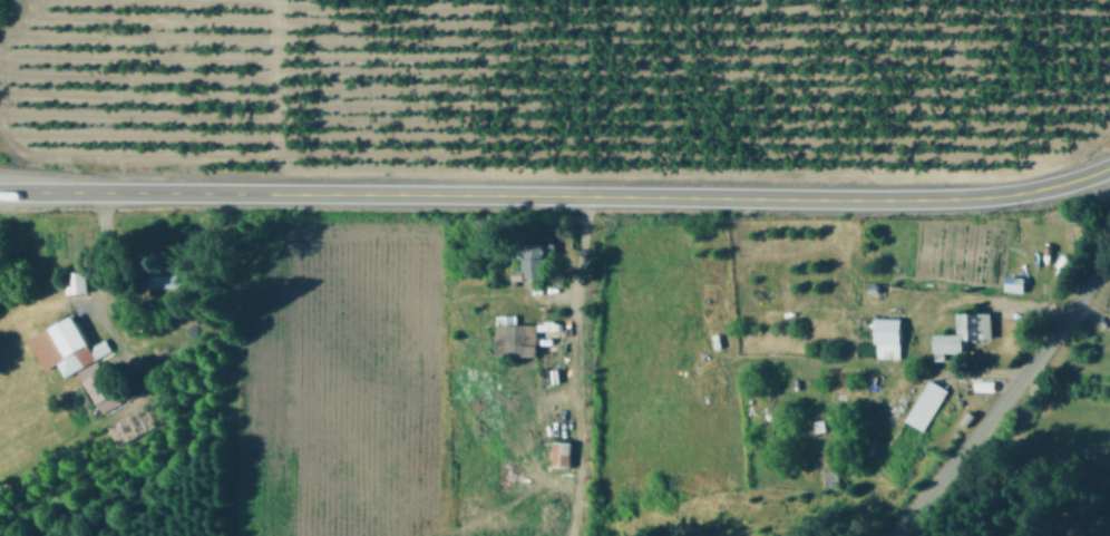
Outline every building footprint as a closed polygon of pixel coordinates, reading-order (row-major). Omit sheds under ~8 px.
[(549,246),(527,245),(526,276),(548,276),(549,246)] [(89,292),(89,270),(74,270),(74,284),(67,284),(67,292),(89,292)] [(1025,292),(1027,276),(1008,274),(1006,289),(1025,292)] [(993,337),(994,311),(957,311),(957,333),(935,333),(935,359),(945,359),(945,351),(965,352),(965,337),(993,337)] [(53,325),(67,358),(58,362),(63,374),(112,351),(107,338),(90,346),(76,314),(53,325)] [(877,357),(901,358),(902,318),(878,317),(877,357)] [(539,353),(537,322),(496,324),(497,354),(539,353)] [(43,368),(66,359),(53,327),(30,336),(43,368)] [(102,413),(122,402),(99,359),(79,369),(102,413)] [(907,419),(923,430),(949,389),(932,379),(907,419)] [(573,441),(555,440),(555,465),(572,466),(573,441)]
